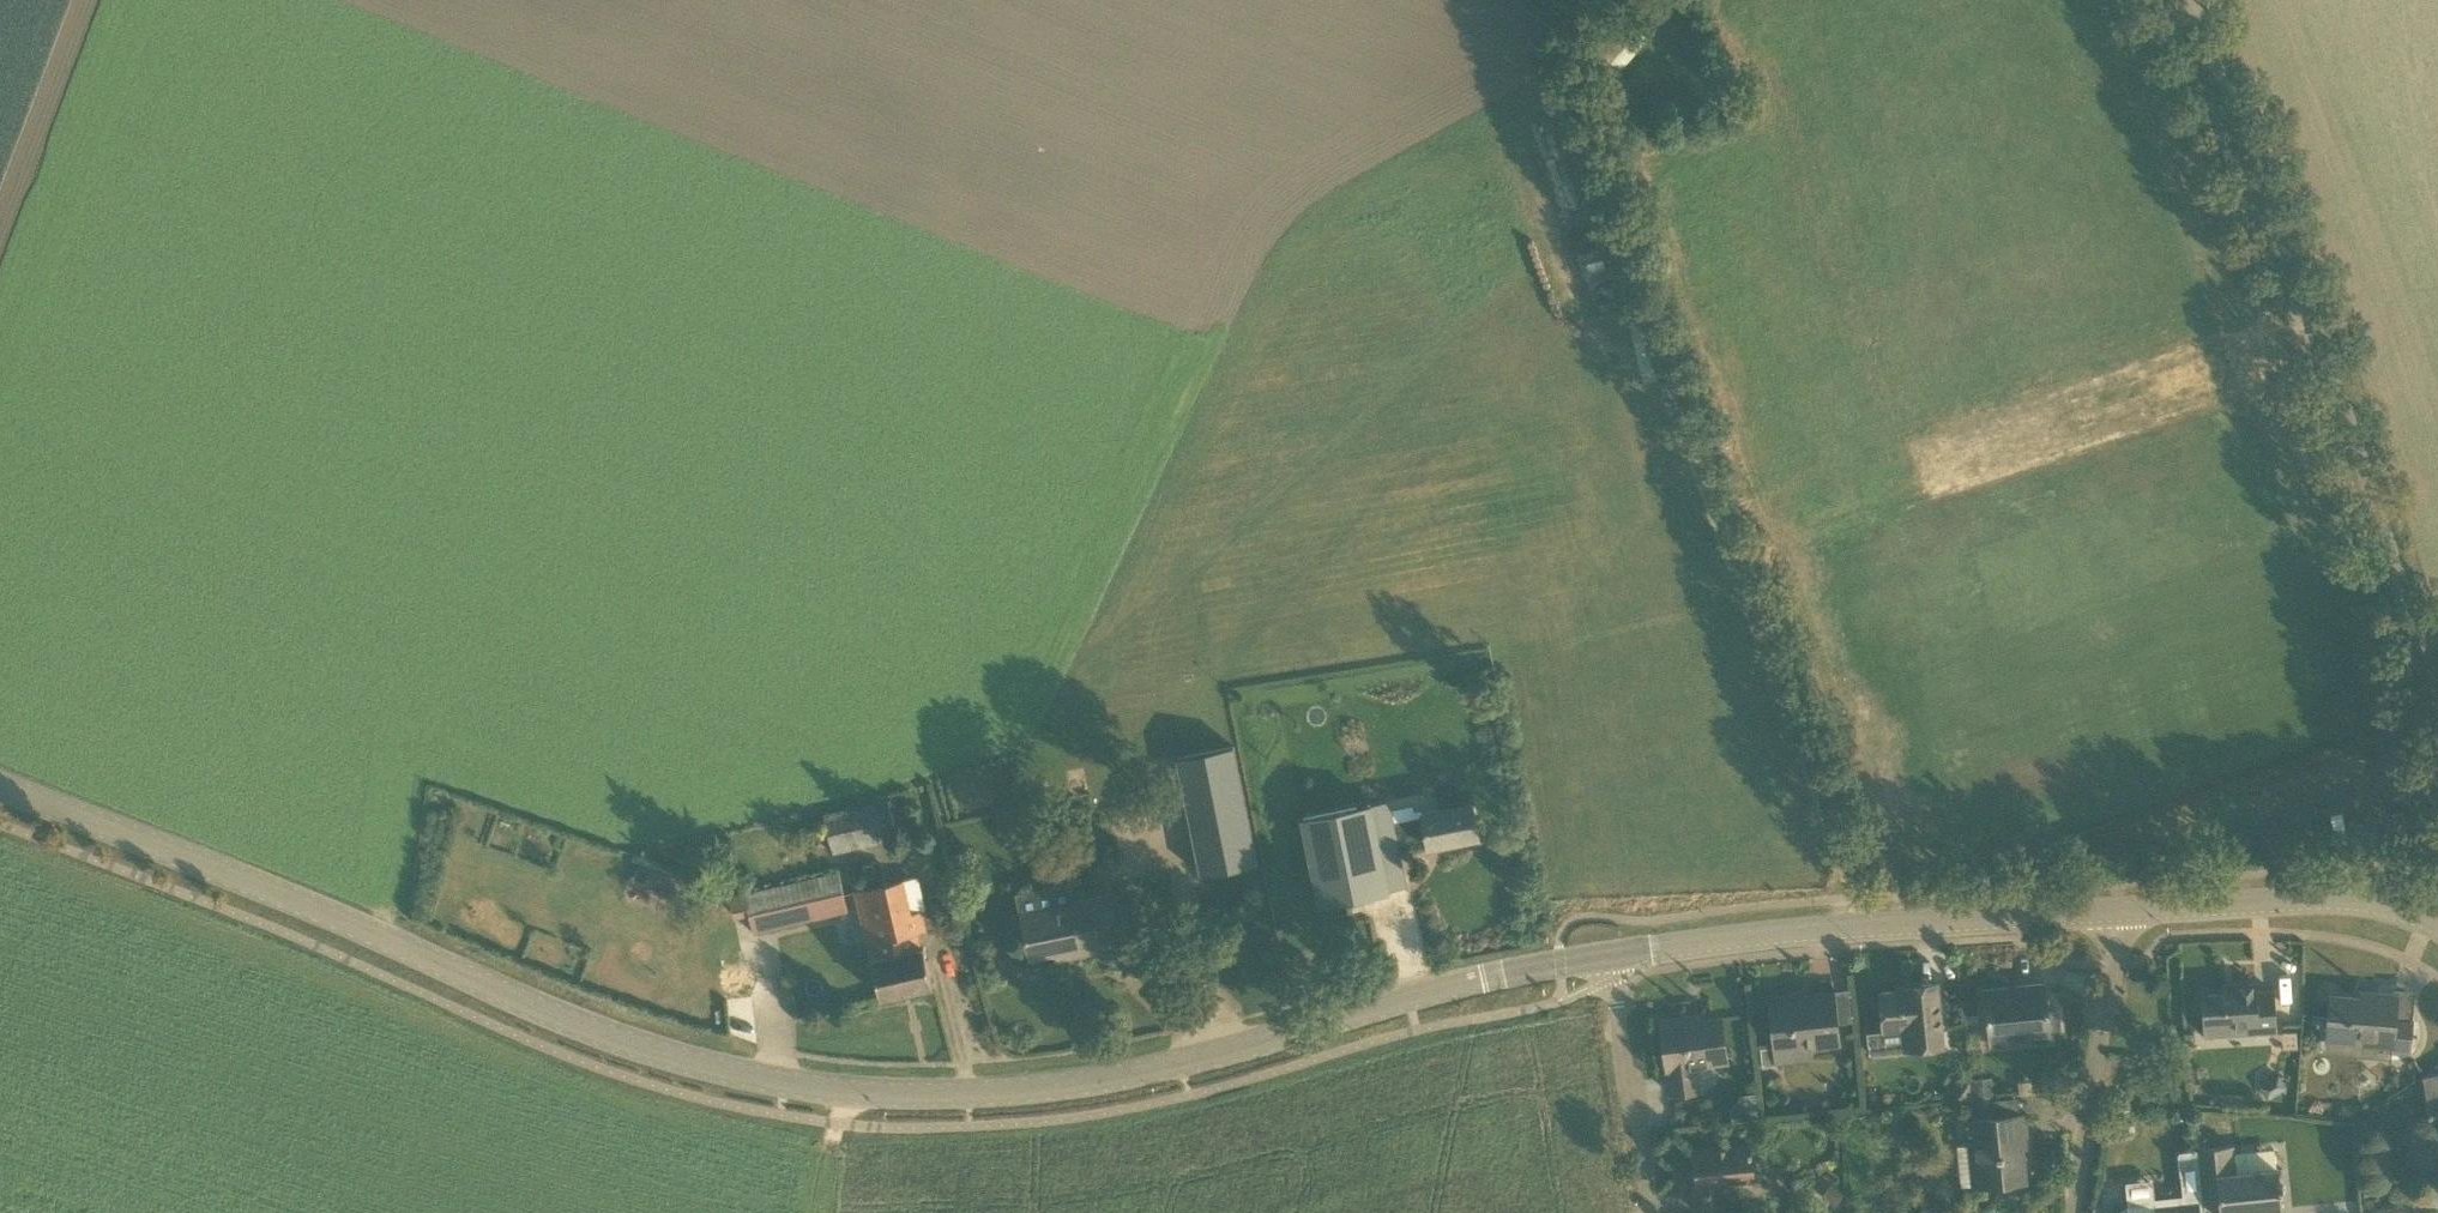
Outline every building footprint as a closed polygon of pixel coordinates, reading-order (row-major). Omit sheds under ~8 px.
[(1234,745),(1177,756),(1201,874),(1257,863),(1234,745)] [(1423,816),(1393,821),(1383,790),(1299,807),(1313,863),(1321,904),(1389,890),(1388,889),(1406,885),(1397,843),(1427,837),(1429,846),(1479,836),(1472,802),(1422,812),(1423,816)] [(833,851),(898,836),(889,799),(824,814),(833,851)] [(754,931),(847,909),(838,872),(745,894),(754,931)] [(898,951),(890,917),(899,915),(897,907),(906,905),(900,880),(865,888),(880,955),(872,957),(882,997),(912,989),(906,962),(902,963),(900,957),(904,956),(903,950),(898,951)] [(1107,893),(1071,901),(1020,910),(1030,957),(1068,950),(1069,956),(1100,950),(1095,926),(1113,922),(1107,893)] [(907,908),(906,905),(897,907),(899,915),(890,917),(898,951),(903,950),(904,956),(900,957),(902,963),(906,962),(912,989),(933,985),(930,973),(926,974),(922,958),(931,956),(927,938),(916,940),(908,907),(907,908)] [(1905,1048),(1943,1044),(1937,982),(1898,986),(1899,990),(1880,992),(1884,1030),(1903,1028),(1904,1046),(1905,1048)] [(1991,1046),(2050,1041),(2045,982),(2024,984),(2024,990),(1986,994),(1991,1046)] [(2256,990),(2255,982),(2233,983),(2233,992),(2203,993),(2205,1030),(2256,1027),(2256,1031),(2275,1030),(2273,989),(2256,990)] [(1839,1043),(1834,992),(1810,995),(1810,1000),(1770,1004),(1774,1045),(1760,1047),(1762,1065),(1778,1063),(1776,1049),(1839,1043)] [(2396,1018),(2398,994),(2375,992),(2374,998),(2331,994),(2327,1035),(2393,1041),(2392,1050),(2410,1052),(2412,1020),(2396,1018)] [(1692,1021),(1692,1016),(1660,1020),(1667,1068),(1668,1068),(1671,1093),(1700,1089),(1697,1064),(1727,1060),(1721,1017),(1692,1021)] [(2426,1095),(2432,1123),(2437,1122),(2437,1093),(2426,1095)] [(1993,1096),(1972,1098),(1974,1118),(1995,1115),(1993,1099),(1993,1096)] [(1995,1115),(1974,1118),(1977,1143),(1967,1144),(1971,1185),(1981,1184),(1981,1185),(2026,1180),(2021,1139),(2027,1138),(2024,1112),(2020,1113),(1995,1115)] [(1696,1211),(1729,1208),(1726,1179),(1754,1176),(1751,1143),(1694,1149),(1697,1181),(1693,1181),(1696,1211)] [(2282,1208),(2278,1167),(2276,1167),(2235,1172),(2233,1145),(2208,1148),(2197,1149),(2199,1167),(2201,1187),(2218,1186),(2221,1212),(2244,1212),(2282,1208)] [(2198,1201),(2156,1205),(2155,1203),(2126,1206),(2115,1212),(2199,1212),(2198,1201)] [(2371,1206),(2372,1212),(2400,1212),(2397,1201),(2371,1206)]
